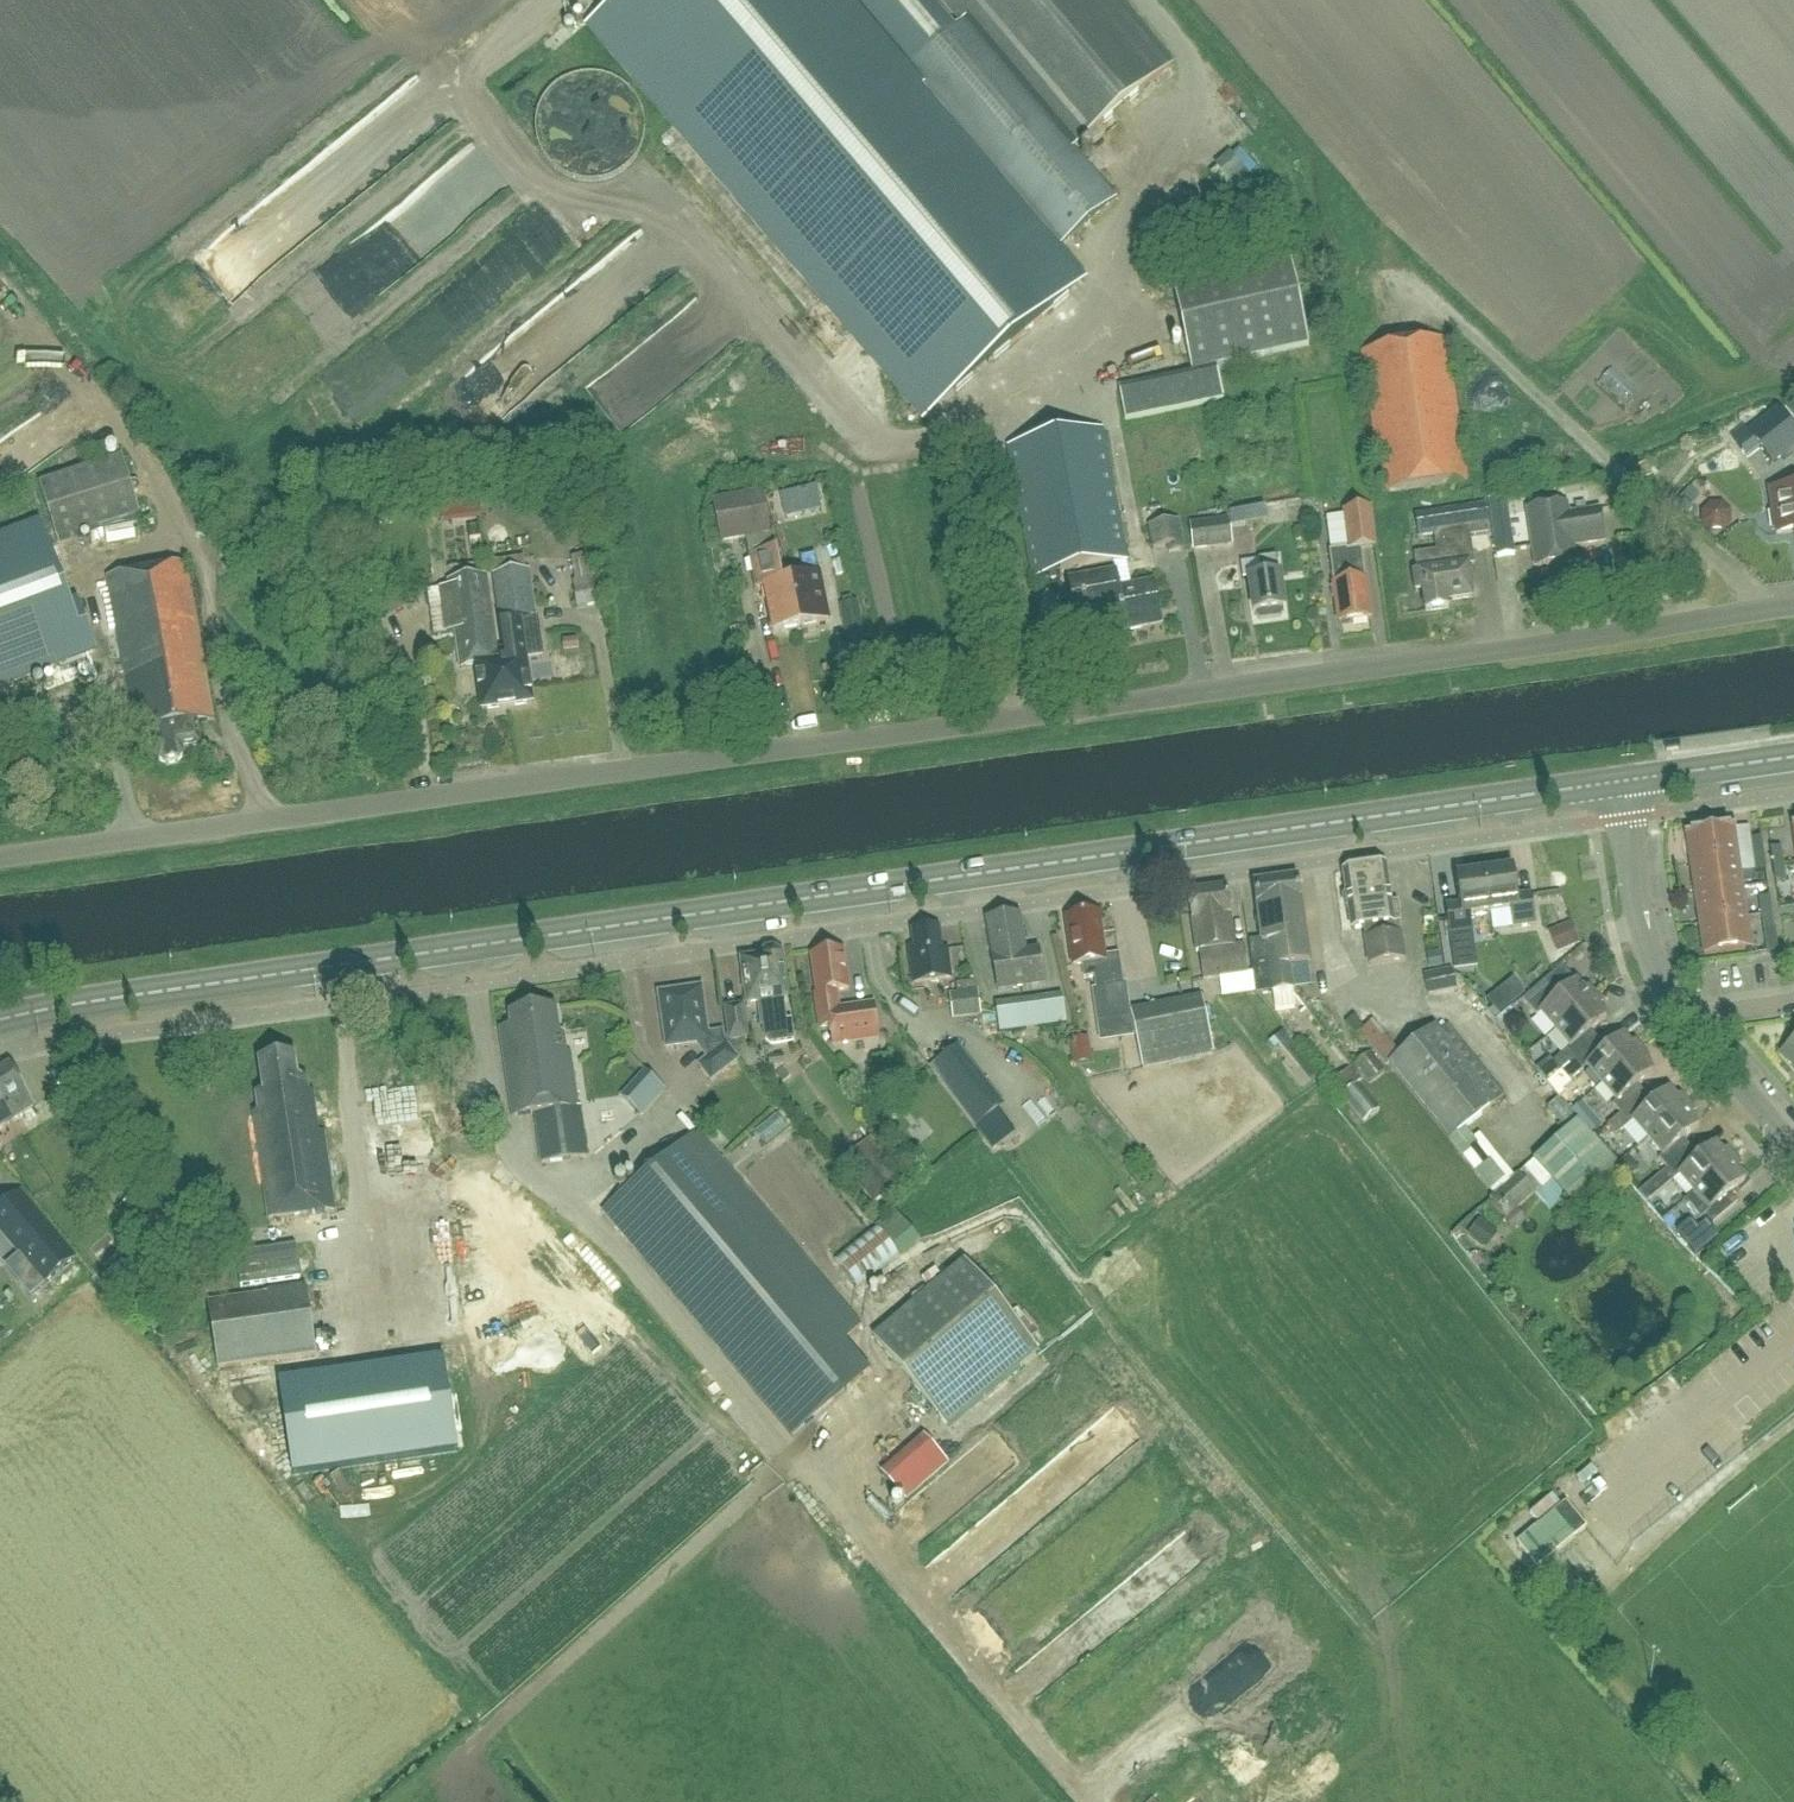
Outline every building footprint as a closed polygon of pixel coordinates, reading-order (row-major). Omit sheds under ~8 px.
[(969,382),(1084,284),(925,98),(929,95),(1061,250),(1116,203),(1073,152),(1170,70),(1111,0),(942,0),(963,25),(953,34),(924,0),(861,0),(853,6),(848,0),(623,0),(590,28),(845,326),(866,308),(890,336),(913,316),(969,382)] [(1287,257),(1171,282),(1191,375),(1307,350),(1287,257)] [(1468,482),(1447,341),(1360,354),(1381,495),(1468,482)] [(616,417),(662,367),(646,353),(611,392),(601,382),(590,394),(616,417)] [(1126,422),(1224,401),(1219,374),(1120,394),(1126,422)] [(1793,437),(1793,432),(1777,411),(1747,433),(1766,458),(1793,437)] [(1115,591),(1117,591),(1114,575),(1113,576),(1111,565),(1127,562),(1103,432),(1009,449),(1033,580),(1091,570),(1093,582),(1069,586),(1077,625),(1120,617),(1115,591)] [(124,459),(39,488),(57,544),(143,516),(124,459)] [(1769,491),(1772,514),(1769,515),(1771,530),(1775,530),(1776,536),(1793,533),(1793,488),(1769,491)] [(476,493),(462,494),(465,519),(478,518),(476,493)] [(769,535),(761,495),(713,505),(722,545),(769,535)] [(1508,500),(1489,502),(1498,559),(1516,556),(1508,500)] [(1487,528),(1488,528),(1485,506),(1416,516),(1419,538),(1434,536),(1436,553),(1414,556),(1416,573),(1412,574),(1415,594),(1422,593),(1425,613),(1449,610),(1448,603),(1472,599),(1468,568),(1474,567),(1470,538),(1488,536),(1487,528)] [(1567,517),(1566,507),(1527,512),(1536,568),(1574,562),(1572,548),(1603,543),(1599,512),(1567,517)] [(1240,509),(1241,521),(1266,519),(1265,508),(1240,509)] [(1370,621),(1365,581),(1366,581),(1362,550),(1375,548),(1370,508),(1345,512),(1350,550),(1329,552),(1333,585),(1334,585),(1339,625),(1370,621)] [(1725,512),(1710,518),(1719,538),(1733,532),(1725,512)] [(1344,514),(1328,517),(1332,548),(1348,545),(1344,514)] [(1234,547),(1231,520),(1190,525),(1194,552),(1234,547)] [(1169,556),(1186,553),(1181,522),(1148,528),(1152,552),(1168,550),(1169,556)] [(0,544),(0,685),(94,649),(77,601),(70,604),(41,529),(0,544)] [(773,633),(801,628),(829,623),(820,575),(819,576),(815,557),(801,560),(805,578),(783,583),(777,554),(749,560),(755,591),(764,589),(773,633)] [(577,609),(602,605),(598,580),(600,580),(596,556),(571,560),(575,584),(573,584),(577,609)] [(1283,615),(1282,610),(1284,610),(1280,575),(1278,575),(1276,560),(1261,562),(1263,577),(1250,579),(1255,614),(1257,614),(1258,618),(1261,621),(1280,618),(1283,615)] [(197,725),(215,722),(187,565),(108,579),(132,717),(140,716),(144,734),(154,733),(160,763),(167,768),(178,766),(183,759),(182,752),(201,749),(197,725)] [(483,711),(507,708),(533,705),(527,659),(545,656),(543,640),(539,641),(530,572),(494,577),(504,650),(500,651),(496,651),(486,578),(450,582),(459,652),(463,651),(465,667),(477,666),(483,711)] [(1115,591),(1120,617),(1123,632),(1161,625),(1153,584),(1117,591),(1115,591)] [(386,806),(407,807),(407,794),(386,794),(386,806)] [(1690,866),(1738,860),(1734,831),(1736,831),(1736,829),(1684,836),(1684,838),(1686,838),(1690,866)] [(1761,840),(1751,842),(1753,858),(1763,857),(1761,840)] [(1781,850),(1771,851),(1773,868),(1783,866),(1781,850)] [(1766,873),(1763,857),(1753,858),(1756,875),(1766,873)] [(1695,897),(1742,890),(1738,860),(1690,866),(1695,897)] [(1785,883),(1783,866),(1773,868),(1776,884),(1785,883)] [(1386,869),(1361,873),(1358,870),(1348,871),(1349,872),(1347,875),(1343,875),(1346,897),(1344,900),(1343,900),(1345,909),(1348,911),(1351,932),(1364,930),(1365,940),(1369,967),(1405,962),(1401,935),(1399,925),(1400,925),(1397,906),(1391,906),(1386,869)] [(1513,871),(1484,875),(1490,916),(1510,913),(1512,930),(1536,926),(1531,896),(1517,898),(1513,871)] [(1470,919),(1490,916),(1484,875),(1455,879),(1459,907),(1445,909),(1455,974),(1468,972),(1463,937),(1473,935),(1470,919)] [(1308,937),(1300,880),(1276,883),(1286,951),(1289,950),(1290,968),(1291,968),(1311,965),(1307,937),(1308,937)] [(1286,951),(1276,883),(1255,886),(1264,946),(1268,946),(1272,970),(1255,973),(1258,996),(1295,991),(1291,968),(1290,968),(1289,950),(1286,951)] [(1206,984),(1248,978),(1244,949),(1238,949),(1229,890),(1189,895),(1197,956),(1202,955),(1206,984)] [(1699,927),(1747,920),(1742,890),(1695,897),(1699,927)] [(1769,899),(1759,901),(1762,917),(1772,916),(1769,899)] [(1105,958),(1098,915),(1066,920),(1073,968),(1083,967),(1085,980),(1095,978),(1103,1042),(1135,1038),(1142,1073),(1213,1057),(1202,1000),(1131,1015),(1126,986),(1123,986),(1119,956),(1105,958)] [(1764,934),(1774,932),(1772,916),(1762,917),(1764,934)] [(996,992),(1046,985),(1042,956),(1026,958),(1020,918),(987,923),(996,992)] [(1747,920),(1699,927),(1704,957),(1751,950),(1747,920)] [(1554,933),(1562,951),(1583,942),(1575,924),(1554,933)] [(914,986),(955,980),(950,949),(944,949),(941,929),(913,933),(916,955),(910,956),(914,986)] [(834,1045),(880,1039),(875,1005),(840,1010),(837,994),(849,992),(844,953),(815,957),(820,995),(816,996),(821,1030),(832,1029),(834,1045)] [(783,1000),(786,1000),(780,958),(775,954),(764,956),(760,961),(742,963),(748,1006),(760,1004),(764,1029),(787,1025),(783,1000)] [(1428,996),(1457,990),(1451,970),(1423,975),(1428,996)] [(1557,1032),(1593,1002),(1577,983),(1562,996),(1552,985),(1527,1005),(1538,1018),(1542,1014),(1557,1032)] [(713,1082),(740,1061),(725,1043),(724,1034),(710,1036),(703,990),(661,996),(669,1050),(709,1044),(712,1059),(702,1067),(713,1082)] [(951,1021),(980,1017),(977,996),(949,999),(951,1021)] [(1066,1027),(1062,998),(996,1007),(1001,1037),(1066,1027)] [(1556,1064),(1563,1073),(1599,1041),(1592,1032),(1607,1020),(1593,1002),(1557,1032),(1573,1051),(1556,1064)] [(746,1007),(727,1010),(731,1043),(750,1041),(746,1007)] [(557,1012),(534,1015),(511,1019),(513,1030),(502,1032),(514,1119),(537,1116),(544,1166),(590,1159),(583,1109),(582,1109),(574,1056),(570,1056),(567,1036),(560,1037),(557,1012)] [(1435,1032),(1390,1070),(1452,1144),(1497,1107),(1505,1100),(1447,1031),(1440,1037),(1435,1032)] [(1286,1034),(1272,1045),(1305,1086),(1318,1076),(1286,1034)] [(1588,1070),(1602,1086),(1638,1056),(1624,1039),(1608,1052),(1599,1041),(1563,1073),(1564,1074),(1548,1088),(1560,1103),(1573,1092),(1569,1086),(1588,1070)] [(1781,1056),(1793,1071),(1793,1045),(1781,1056)] [(954,1052),(933,1066),(977,1132),(998,1119),(954,1052)] [(1370,1087),(1386,1075),(1372,1056),(1355,1068),(1370,1087)] [(1652,1073),(1638,1056),(1602,1086),(1616,1103),(1613,1106),(1622,1117),(1646,1096),(1637,1085),(1652,1073)] [(269,1223),(336,1214),(325,1130),(320,1131),(315,1097),(311,1097),(309,1080),(300,1081),(297,1063),(261,1068),(265,1097),(259,1097),(262,1118),(255,1119),(269,1223)] [(22,1121),(27,1118),(24,1112),(19,1103),(28,1098),(10,1066),(0,1072),(0,1134),(22,1121)] [(385,1086),(369,1089),(374,1117),(389,1115),(385,1086)] [(1364,1127),(1380,1115),(1358,1088),(1343,1101),(1364,1127)] [(1649,1141),(1684,1111),(1669,1093),(1654,1106),(1646,1096),(1622,1117),(1623,1118),(1610,1129),(1618,1138),(1635,1124),(1649,1141)] [(1699,1130),(1684,1111),(1649,1141),(1663,1158),(1660,1160),(1669,1171),(1693,1150),(1685,1141),(1699,1130)] [(1581,1210),(1621,1172),(1577,1126),(1537,1164),(1581,1210)] [(844,1342),(861,1328),(697,1132),(622,1196),(602,1212),(603,1213),(793,1440),(871,1375),(844,1342)] [(871,1139),(840,1161),(873,1205),(903,1183),(871,1139)] [(1681,1176),(1696,1194),(1731,1165),(1716,1147),(1700,1160),(1693,1150),(1669,1171),(1677,1180),(1681,1176)] [(1731,1165),(1696,1194),(1712,1214),(1708,1217),(1715,1226),(1739,1206),(1730,1195),(1745,1182),(1731,1165)] [(1516,1176),(1494,1198),(1489,1201),(1506,1221),(1534,1195),(1516,1176)] [(597,1218),(603,1213),(602,1212),(622,1196),(612,1186),(587,1206),(597,1218)] [(38,1217),(9,1241),(21,1256),(45,1285),(74,1261),(38,1217)] [(1487,1252),(1499,1237),(1480,1223),(1468,1238),(1487,1252)] [(1699,1231),(1685,1244),(1696,1257),(1719,1238),(1707,1224),(1699,1231)] [(858,1289),(898,1257),(875,1228),(834,1261),(858,1289)] [(390,1281),(409,1279),(405,1237),(386,1238),(390,1281)] [(272,1263),(276,1290),(308,1286),(305,1259),(272,1263)] [(1040,1351),(1028,1337),(966,1264),(875,1341),(949,1428),(1040,1351)] [(306,1288),(208,1303),(219,1370),(317,1356),(314,1335),(306,1288)] [(665,1348),(675,1341),(645,1302),(636,1309),(665,1348)] [(443,1361),(279,1386),(293,1480),(457,1455),(443,1361)] [(929,1433),(882,1466),(907,1501),(954,1468),(929,1433)] [(1566,1507),(1516,1549),(1536,1573),(1586,1532),(1566,1507)]
